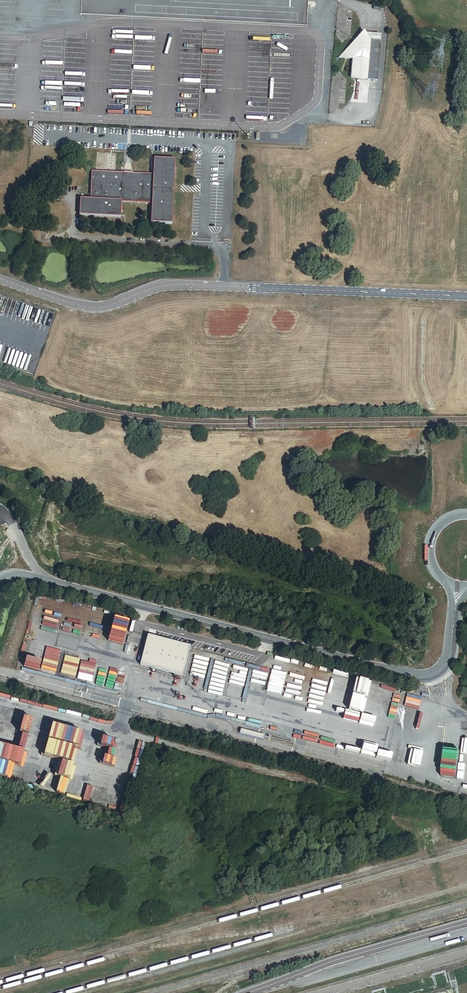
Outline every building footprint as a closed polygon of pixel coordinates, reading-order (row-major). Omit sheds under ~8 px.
[(364,32),(356,41),(380,43),(380,35),(366,34),(364,32)] [(380,43),(356,41),(343,55),(343,59),(353,60),(351,79),(376,81),(380,43)] [(172,225),(175,160),(154,159),(154,175),(92,172),(91,200),(80,200),(79,216),(121,218),(122,202),(152,204),(151,224),(172,225)] [(190,645),(148,634),(141,663),(183,674),(190,645)]
